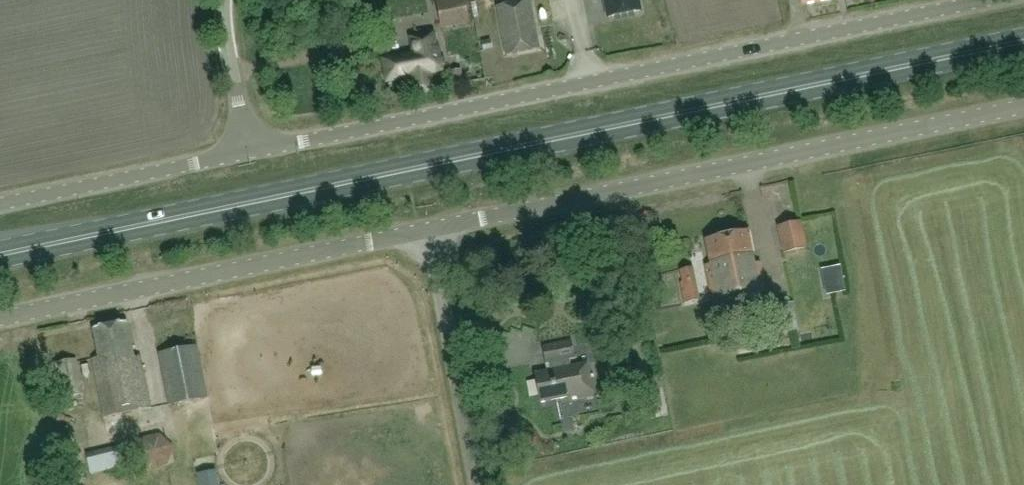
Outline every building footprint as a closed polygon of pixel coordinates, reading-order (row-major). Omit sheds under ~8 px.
[(469,19),(465,0),(446,0),(436,2),(442,26),(469,19)] [(540,48),(531,0),(519,0),(496,5),(505,55),(540,48)] [(568,0),(557,0),(559,18),(569,17),(568,0)] [(609,17),(640,11),(638,0),(605,0),(609,17)] [(412,51),(381,58),(386,81),(404,77),(408,94),(438,88),(434,71),(442,69),(434,32),(409,38),(412,51)] [(453,83),(463,81),(461,68),(450,70),(453,83)] [(784,252),(806,247),(801,221),(778,226),(784,252)] [(705,264),(713,301),(766,290),(760,261),(754,262),(748,231),(706,240),(710,263),(705,264)] [(839,262),(826,268),(834,288),(847,282),(839,262)] [(680,269),(682,282),(680,282),(684,303),(699,300),(693,267),(680,269)] [(99,357),(92,358),(104,417),(151,407),(140,355),(134,356),(127,322),(93,329),(99,357)] [(550,370),(536,373),(542,402),(567,396),(568,400),(597,394),(593,373),(589,374),(587,362),(570,366),(569,359),(575,358),(571,340),(542,346),(546,364),(549,363),(550,370)] [(197,345),(159,353),(169,404),(207,396),(197,345)] [(76,358),(54,362),(61,398),(83,394),(76,358)]
